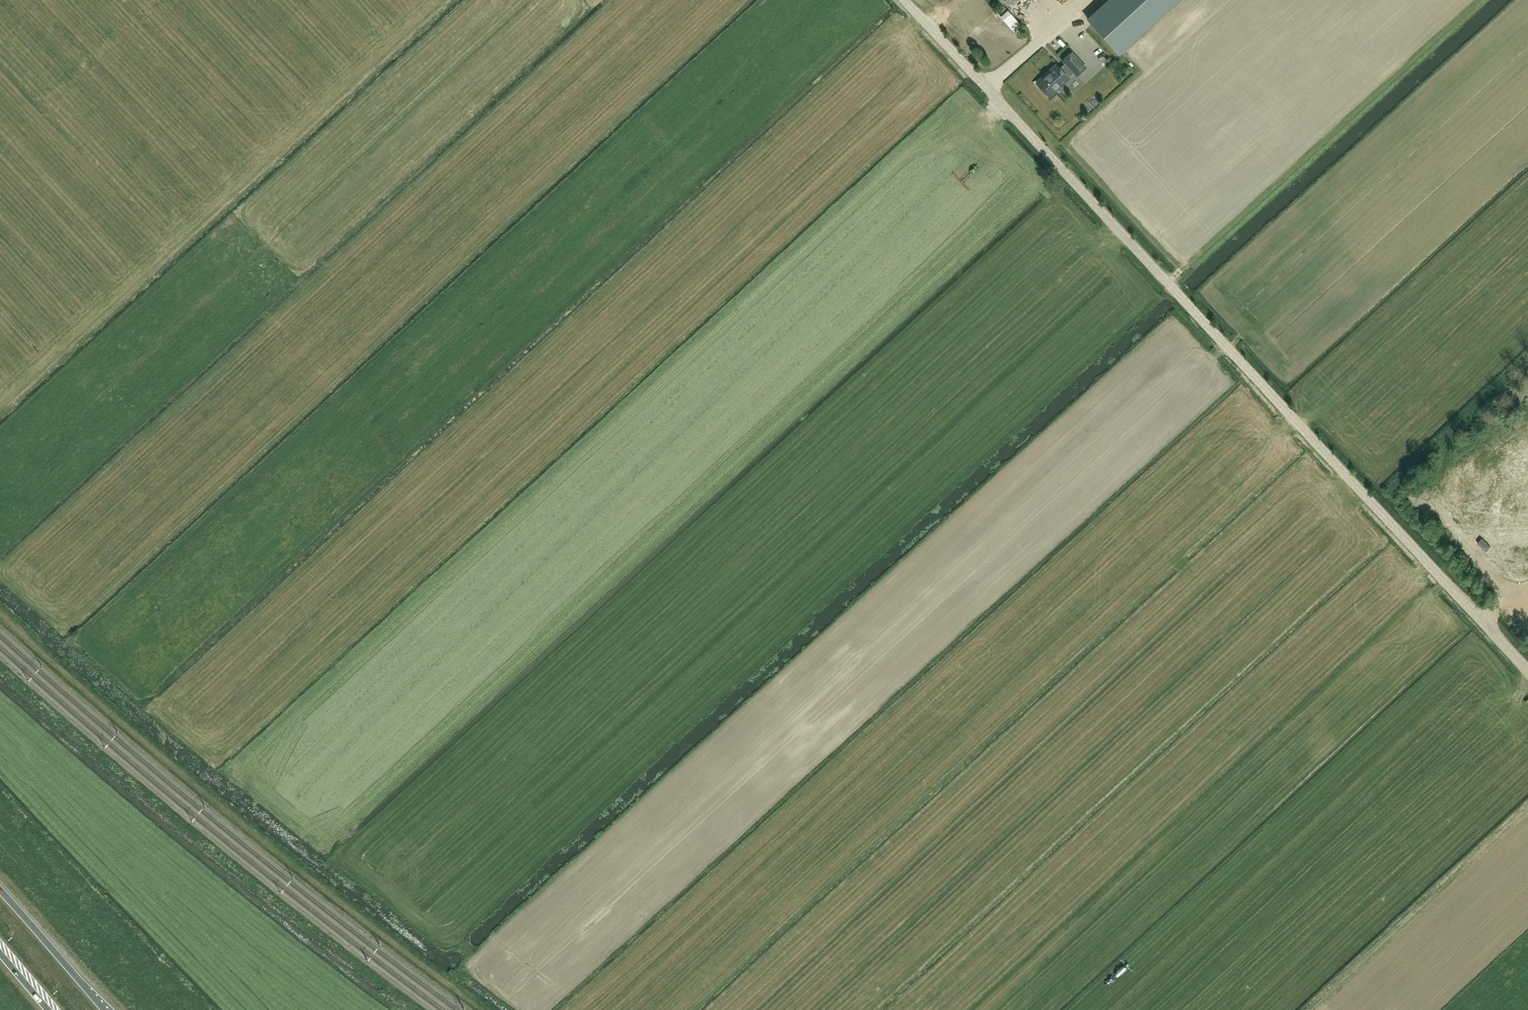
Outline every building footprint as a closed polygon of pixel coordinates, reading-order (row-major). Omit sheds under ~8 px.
[(988,15),(998,6),(992,0),(974,0),(988,15)] [(1087,19),(1119,53),(1176,0),(1108,0),(1087,19)] [(1003,12),(1015,25),(1022,19),(1010,5),(1003,12)] [(1056,65),(1036,82),(1049,97),(1069,79),(1068,78),(1074,72),(1076,75),(1085,67),(1072,52),(1063,61),(1057,66),(1056,65)] [(1322,444),(1326,439),(1320,434),(1317,439),(1322,444)] [(1494,520),(1487,526),(1491,531),(1498,525),(1494,520)]
